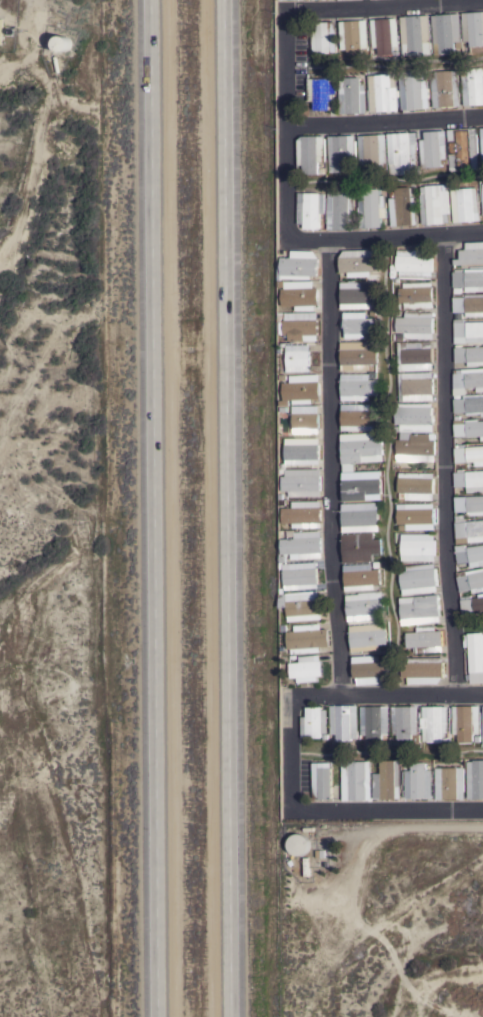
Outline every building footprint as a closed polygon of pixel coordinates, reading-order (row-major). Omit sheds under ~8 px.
[(462,13),(482,12),(482,46),(470,47),(470,42),(464,42),(462,13)] [(460,13),(462,41),(462,48),(457,49),(456,42),(455,42),(456,53),(435,55),(432,16),(460,13)] [(429,16),(431,54),(403,56),(401,17),(429,16)] [(396,18),(399,51),(393,51),(393,54),(378,55),(378,48),(372,48),(370,20),(396,18)] [(367,20),(368,48),(362,49),(362,54),(347,55),(347,49),(341,49),(339,22),(367,20)] [(337,52),(330,52),(330,53),(320,54),(320,52),(312,53),(311,31),(316,31),(316,22),(336,22),(337,52)] [(71,47),(70,49),(68,50),(65,51),(64,52),(62,51),(60,51),(58,49),(57,48),(56,45),(56,42),(57,40),(58,38),(61,36),(63,36),(65,36),(66,36),(68,37),(70,39),(71,42),(71,45),(71,47)] [(461,71),(482,69),(482,104),(464,105),(461,71)] [(402,105),(401,105),(398,72),(427,70),(430,108),(422,108),(422,110),(418,110),(418,109),(402,110),(402,105)] [(431,72),(458,70),(461,106),(454,106),(454,107),(449,108),(448,107),(447,107),(447,108),(442,108),(442,107),(434,108),(431,72)] [(396,74),(397,91),(399,90),(399,97),(398,97),(399,111),(398,111),(398,112),(395,112),(395,111),(391,111),(391,112),(387,112),(387,111),(377,112),(371,112),(371,111),(369,111),(367,90),(369,89),(368,76),(396,74)] [(339,81),(345,81),(345,77),(360,77),(360,84),(366,84),(366,113),(359,113),(359,115),(355,115),(355,113),(340,114),(339,81)] [(308,79),(333,79),(333,83),(335,83),(335,94),(333,94),(333,101),(329,101),(328,110),(314,110),(314,101),(307,101),(308,79)] [(476,128),(478,169),(450,171),(448,130),(476,128)] [(446,131),(447,159),(447,160),(441,160),(441,167),(422,168),(421,140),(425,140),(425,138),(424,138),(424,134),(424,132),(446,131)] [(416,132),(418,166),(411,166),(411,175),(390,176),(388,134),(416,132)] [(386,134),(387,153),(385,153),(385,159),(380,159),(381,171),(366,172),(365,164),(360,164),(358,136),(386,134)] [(328,137),(354,135),(355,141),(356,141),(356,155),(353,155),(353,158),(349,158),(350,172),(330,173),(328,137)] [(297,140),(302,137),(324,136),(325,162),(317,163),(318,174),(303,175),(303,165),(298,165),(297,140)] [(420,195),(422,195),(421,187),(447,185),(447,191),(448,191),(450,213),(449,214),(450,222),(444,223),(444,224),(429,225),(428,224),(422,225),(420,195)] [(389,192),(395,192),(395,188),(410,187),(411,197),(416,197),(418,225),(391,226),(389,192)] [(451,190),(477,187),(480,220),(454,223),(451,190)] [(387,217),(381,218),(381,227),(360,228),(360,220),(359,220),(358,207),(359,207),(359,199),(358,199),(357,190),(379,189),(380,196),(386,195),(387,217)] [(353,222),(354,222),(354,231),(327,230),(328,196),(327,196),(327,192),(334,192),(334,191),(354,191),(353,222)] [(298,193),(320,193),(320,194),(325,194),(324,214),(320,214),(320,230),(304,229),(304,224),(297,224),(298,193)] [(465,242),(482,241),(482,263),(454,265),(454,259),(460,259),(459,250),(466,250),(465,242)] [(376,249),(376,256),(378,256),(378,271),(370,271),(370,276),(348,277),(348,272),(340,272),(339,257),(343,251),(376,249)] [(433,251),(432,277),(431,277),(431,280),(399,279),(400,271),(396,271),(396,255),(397,255),(397,249),(433,251)] [(281,278),(281,280),(277,280),(277,265),(281,265),(281,257),(295,258),(295,251),(314,251),(319,258),(319,267),(317,267),(317,276),(311,276),(311,279),(281,278)] [(465,269),(482,268),(482,292),(465,292),(465,287),(453,287),(452,272),(454,272),(454,270),(462,269),(462,272),(465,272),(465,269)] [(313,281),(313,288),(318,287),(319,305),(314,305),(315,310),(296,310),(296,306),(282,306),(282,289),(285,289),(285,282),(313,281)] [(368,282),(368,288),(374,288),(374,303),(371,303),(371,309),(341,309),(340,282),(368,282)] [(432,282),(433,309),(404,310),(404,303),(400,303),(399,288),(403,288),(403,283),(432,282)] [(465,295),(482,294),(482,316),(465,317),(465,312),(453,312),(452,297),(453,297),(453,295),(463,294),(463,297),(465,297),(465,295)] [(317,312),(317,341),(289,341),(289,337),(285,337),(285,335),(284,335),(284,320),(285,320),(285,313),(317,312)] [(366,312),(366,318),(375,318),(376,333),(364,333),(364,338),(345,339),(345,326),(344,326),(343,313),(366,312)] [(433,312),(432,339),(405,339),(405,333),(396,332),(396,317),(405,317),(405,312),(433,312)] [(481,321),(482,321),(482,342),(467,342),(467,343),(454,344),(453,322),(454,322),(454,320),(464,319),(465,322),(475,322),(475,321),(481,321)] [(431,341),(432,370),(398,371),(397,342),(431,341)] [(368,342),(369,349),(377,349),(377,364),(369,364),(369,369),(341,370),(340,342),(368,342)] [(310,345),(310,368),(311,368),(311,371),(287,372),(286,345),(310,345)] [(479,346),(482,346),(482,366),(468,367),(467,362),(455,363),(454,348),(475,347),(475,345),(479,345),(479,346)] [(453,370),(482,368),(482,392),(477,392),(477,387),(454,388),(453,370)] [(432,372),(433,401),(398,402),(398,373),(432,372)] [(319,374),(320,399),(312,399),(312,403),(293,404),(293,400),(288,400),(288,401),(285,401),(285,400),(284,400),(283,383),(290,382),(290,375),(319,374)] [(369,374),(369,380),(377,380),(377,395),(369,395),(369,401),(340,401),(340,374),(369,374)] [(463,395),(482,394),(482,416),(482,414),(467,415),(467,412),(454,413),(453,396),(460,395),(460,399),(464,398),(463,395)] [(411,432),(411,434),(434,433),(435,461),(396,461),(396,452),(395,452),(395,448),(397,448),(397,446),(396,446),(396,441),(396,440),(400,440),(400,424),(395,424),(395,403),(432,403),(432,416),(433,416),(433,432),(411,432)] [(369,404),(369,406),(376,406),(376,409),(377,409),(377,430),(341,430),(341,423),(340,423),(340,421),(341,421),(341,418),(340,418),(340,411),(341,411),(341,405),(369,404)] [(318,406),(318,433),(292,433),(292,406),(318,406)] [(479,421),(482,421),(482,441),(481,441),(481,436),(467,437),(467,436),(454,436),(453,420),(454,420),(454,416),(459,416),(460,420),(466,419),(466,420),(478,419),(479,421)] [(381,432),(382,461),(361,462),(361,463),(352,463),(353,471),(342,472),(340,434),(381,432)] [(318,438),(319,464),(286,464),(286,460),(285,460),(285,445),(285,439),(318,438)] [(464,447),(482,446),(482,465),(475,466),(474,462),(455,463),(454,448),(455,448),(455,445),(464,445),(464,447)] [(320,469),(320,496),(289,496),(289,491),(282,491),(282,484),(281,484),(281,479),(282,479),(282,476),(286,476),(286,470),(320,469)] [(463,472),(482,471),(482,492),(467,493),(467,486),(454,487),(454,472),(457,472),(457,470),(463,469),(463,472)] [(380,472),(381,500),(341,501),(341,472),(380,472)] [(405,500),(405,499),(398,499),(398,492),(398,489),(397,489),(397,473),(433,473),(433,501),(405,500)] [(467,497),(482,496),(482,515),(471,516),(468,513),(468,512),(455,512),(454,497),(467,496),(467,497)] [(320,502),(321,528),(293,528),(293,523),(282,523),(282,508),(292,508),(292,502),(320,502)] [(377,503),(378,531),(342,532),(342,523),(340,523),(340,518),(341,518),(341,517),(339,517),(339,512),(341,512),(341,504),(377,503)] [(433,504),(434,530),(406,530),(406,524),(397,524),(397,504),(433,504)] [(465,522),(482,520),(482,542),(456,544),(454,520),(455,520),(455,516),(465,515),(465,519),(464,519),(465,522)] [(291,554),(289,554),(289,555),(285,556),(285,554),(281,554),(281,539),(284,539),(284,538),(287,538),(287,539),(295,539),(294,532),(321,531),(322,558),(291,559),(291,554)] [(373,532),(373,539),(381,539),(382,554),(372,554),(373,561),(343,563),(341,535),(373,532)] [(434,534),(435,561),(402,562),(401,534),(434,534)] [(465,548),(482,545),(482,566),(470,568),(470,562),(457,564),(455,546),(465,544),(465,548)] [(316,562),(318,588),(285,590),(283,564),(316,562)] [(372,563),(372,570),(380,569),(381,584),(373,584),(373,589),(345,591),(343,565),(372,563)] [(434,563),(437,591),(402,595),(402,589),(401,589),(400,572),(406,571),(406,566),(434,563)] [(466,572),(482,568),(482,591),(472,593),(471,589),(460,592),(456,573),(465,571),(466,572)] [(279,594),(286,594),(286,595),(320,593),(321,620),(288,622),(287,607),(280,607),(279,594)] [(382,593),(384,618),(347,621),(345,595),(382,593)] [(478,594),(482,593),(482,612),(463,616),(460,597),(470,595),(471,599),(479,597),(478,594)] [(438,594),(438,597),(440,597),(440,600),(438,600),(439,605),(440,605),(440,608),(439,608),(440,622),(402,625),(401,617),(400,617),(400,614),(401,613),(401,609),(400,610),(400,606),(399,598),(438,594)] [(385,623),(387,644),(379,645),(379,650),(351,652),(349,626),(385,623)] [(320,624),(321,629),(328,629),(329,646),(320,647),(320,652),(291,654),(291,649),(288,649),(287,632),(295,631),(294,626),(320,624)] [(417,632),(417,627),(435,626),(435,631),(441,631),(443,652),(417,654),(417,652),(414,653),(413,647),(407,648),(406,633),(417,632)] [(482,633),(482,638),(482,683),(470,683),(467,634),(482,633)] [(319,655),(320,661),(321,661),(322,676),(317,676),(317,681),(297,682),(297,678),(290,678),(289,663),(299,663),(299,656),(319,655)] [(390,655),(391,681),(363,682),(362,677),(352,678),(351,657),(390,655)] [(408,685),(408,678),(402,678),(402,659),(443,658),(443,678),(438,685),(408,685)] [(357,705),(358,739),(351,739),(351,741),(336,741),(336,734),(330,734),(330,706),(357,705)] [(389,706),(389,735),(382,736),(382,740),(367,741),(367,735),(361,735),(361,707),(389,706)] [(418,706),(418,734),(412,735),(412,740),(397,740),(397,735),(392,735),(392,707),(418,706)] [(448,733),(442,733),(442,742),(428,742),(428,741),(422,741),(422,728),(421,728),(421,718),(422,718),(422,717),(420,717),(420,710),(422,710),(422,707),(429,707),(429,706),(434,706),(434,707),(437,707),(437,706),(440,706),(448,706),(448,733)] [(480,734),(473,734),(473,743),(472,743),(459,743),(458,743),(458,734),(453,734),(452,707),(480,706),(480,734)] [(327,736),(321,736),(321,738),(301,738),(301,717),(306,717),(305,708),(320,707),(320,710),(327,710),(327,736)] [(400,798),(373,799),(373,774),(380,773),(380,761),(400,760),(400,798)] [(473,761),(482,760),(482,798),(468,799),(467,762),(473,762),(473,761)] [(371,800),(342,801),(342,762),(370,761),(371,800)] [(331,763),(331,799),(319,800),(319,798),(312,799),(312,763),(331,763)] [(432,799),(405,799),(405,770),(411,770),(411,763),(426,763),(426,770),(432,770),(432,799)] [(464,798),(436,799),(435,768),(463,767),(464,798)] [(308,851),(307,852),(306,853),(305,855),(303,855),(301,856),(299,856),(297,856),(296,855),(294,854),(292,853),(291,852),(290,850),(289,849),(289,847),(289,845),(289,843),(289,841),(290,840),(291,838),(293,837),(294,836),(296,835),(298,835),(299,834),(301,835),(303,835),(305,836),(306,837),(308,838),(309,840),(309,842),(310,843),(310,845),(310,847),(309,849),(308,851)]
